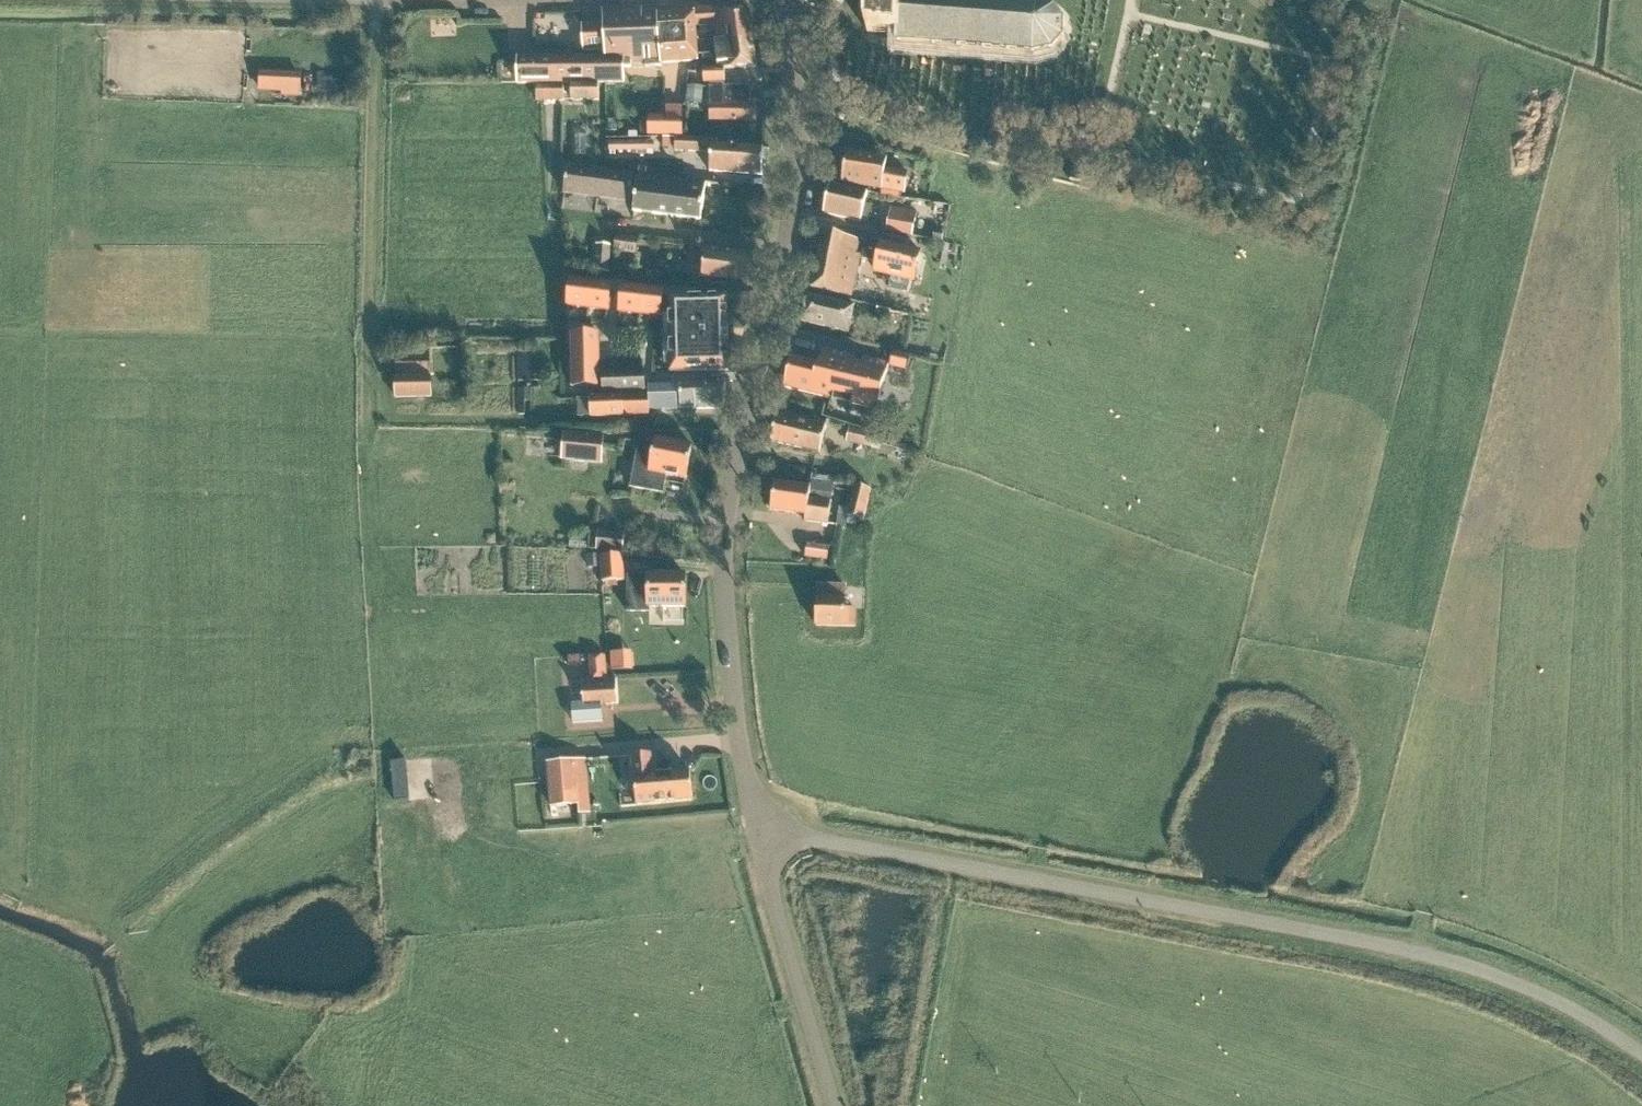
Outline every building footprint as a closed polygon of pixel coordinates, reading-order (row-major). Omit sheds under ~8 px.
[(1037,6),(1016,4),(1016,0),(1013,0),(1012,4),(990,2),(991,0),(988,0),(988,1),(971,0),(902,0),(902,2),(874,0),(871,0),(867,32),(898,36),(897,46),(899,46),(899,50),(902,50),(902,46),(932,49),(932,53),(935,54),(935,49),(957,51),(956,55),(960,56),(960,51),(981,53),(981,57),(984,58),(985,53),(1006,55),(1006,60),(1009,60),(1010,55),(1031,57),(1031,62),(1035,62),(1035,57),(1047,53),(1051,58),(1054,55),(1051,51),(1060,42),(1063,45),(1064,43),(1061,40),(1061,28),(1066,26),(1064,23),(1060,25),(1055,14),(1059,10),(1056,8),(1053,11),(1040,6),(1040,1),(1037,1),(1037,6)] [(517,59),(517,85),(623,84),(623,69),(661,67),(661,65),(683,64),(698,63),(698,46),(697,27),(696,10),(695,10),(695,14),(643,16),(643,9),(603,11),(604,24),(582,26),(583,52),(605,51),(606,58),(598,58),(517,59)] [(720,9),(696,10),(697,27),(716,26),(717,43),(716,43),(716,46),(754,43),(750,12),(720,13),(720,9)] [(754,43),(716,46),(717,55),(703,55),(703,83),(725,83),(725,70),(756,69),(754,43)] [(699,75),(690,74),(687,105),(702,107),(704,88),(698,87),(699,75)] [(260,92),(283,93),(300,93),(300,77),(261,75),(260,92)] [(571,102),(598,101),(598,85),(571,86),(571,102)] [(564,86),(536,86),(537,102),(564,102),(564,86)] [(750,123),(751,103),(750,87),(723,87),(723,93),(710,93),(710,122),(750,123)] [(649,118),(649,135),(684,135),(684,107),(666,107),(666,118),(649,118)] [(716,141),(700,141),(678,140),(677,151),(711,152),(710,173),(762,176),(764,149),(716,146),(716,141)] [(659,142),(610,143),(610,154),(659,153),(659,142)] [(904,193),(906,175),(884,171),(886,159),(847,153),(842,183),(881,190),(881,189),(904,193)] [(629,202),(633,176),(567,167),(564,194),(629,202)] [(701,221),(706,184),(639,174),(637,191),(633,211),(701,221)] [(868,193),(830,185),(823,214),(869,224),(873,207),(866,206),(868,193)] [(912,238),(917,214),(891,209),(886,233),(912,238)] [(851,298),(865,242),(814,230),(810,248),(820,251),(818,261),(808,259),(802,287),(851,298)] [(945,237),(936,235),(934,242),(943,244),(945,237)] [(637,256),(640,239),(616,236),(615,253),(637,256)] [(920,253),(882,243),(882,245),(867,241),(863,258),(878,261),(875,271),(893,276),(889,289),(909,293),(912,280),(914,281),(920,253)] [(609,273),(612,246),(596,244),(594,272),(609,273)] [(749,283),(755,254),(707,248),(706,251),(701,250),(699,261),(704,262),(702,277),(749,283)] [(588,309),(591,283),(570,280),(567,307),(588,309)] [(591,283),(588,309),(608,311),(611,285),(591,283)] [(640,315),(643,289),(622,286),(619,312),(640,315)] [(643,289),(640,315),(660,317),(663,291),(643,289)] [(849,334),(856,308),(808,296),(802,323),(849,334)] [(669,299),(671,375),(728,371),(727,341),(729,341),(728,328),(727,328),(726,297),(669,299)] [(890,323),(892,313),(877,309),(875,319),(890,323)] [(575,361),(596,361),(595,335),(598,335),(598,334),(572,335),(572,336),(575,336),(575,361)] [(792,358),(784,389),(833,400),(833,402),(834,403),(834,401),(851,405),(851,407),(852,407),(853,405),(878,411),(889,365),(863,359),(862,364),(854,362),(855,357),(822,349),(819,364),(792,358)] [(893,354),(890,368),(907,372),(911,358),(893,354)] [(596,361),(575,361),(576,386),(573,386),(573,387),(599,387),(599,386),(597,386),(596,361)] [(644,372),(623,373),(624,395),(645,394),(644,372)] [(604,396),(624,395),(623,373),(603,373),(604,396)] [(395,379),(396,398),(432,397),(432,378),(395,379)] [(724,409),(726,384),(682,385),(682,406),(696,406),(695,410),(724,409)] [(623,417),(650,416),(650,411),(695,410),(696,406),(682,406),(682,385),(648,387),(649,398),(591,400),(592,418),(623,417)] [(519,389),(519,415),(526,415),(526,402),(532,402),(532,389),(519,389)] [(820,454),(826,425),(777,414),(771,442),(820,454)] [(850,430),(847,444),(876,451),(879,437),(850,430)] [(605,437),(564,433),(562,461),(602,465),(605,437)] [(639,443),(636,464),(631,489),(663,494),(666,476),(686,480),(692,447),(655,441),(655,446),(639,443)] [(813,469),(812,480),(833,483),(835,472),(813,469)] [(775,483),(771,511),(806,515),(805,522),(827,525),(830,503),(833,484),(812,481),(811,488),(775,483)] [(863,521),(870,490),(854,486),(847,517),(863,521)] [(591,534),(589,550),(623,553),(625,536),(612,535),(612,532),(598,531),(598,535),(591,534)] [(809,545),(807,559),(828,562),(830,548),(809,545)] [(602,584),(625,582),(623,555),(600,557),(602,584)] [(585,557),(586,569),(600,568),(600,556),(585,557)] [(648,577),(628,577),(628,613),(650,613),(650,608),(686,608),(686,577),(648,577)] [(856,628),(856,610),(845,610),(846,587),(818,586),(817,627),(856,628)] [(625,653),(612,654),(613,671),(626,671),(625,653)] [(584,705),(573,706),(574,724),(602,722),(601,704),(617,703),(616,679),(607,680),(607,677),(605,656),(591,657),(593,678),(593,681),(583,682),(584,705)] [(637,806),(693,801),(691,773),(653,777),(651,755),(633,757),(637,806)] [(581,815),(592,814),(588,760),(547,763),(551,809),(580,806),(581,815)]
